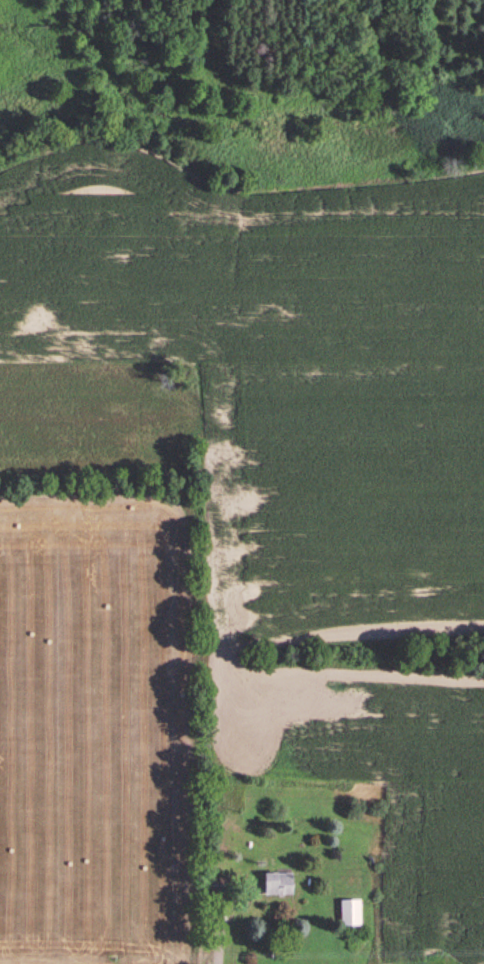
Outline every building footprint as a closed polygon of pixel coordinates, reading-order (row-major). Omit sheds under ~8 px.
[(294,873),(266,873),(266,895),(294,895),(294,873)] [(362,926),(362,900),(342,900),(342,926),(362,926)]
